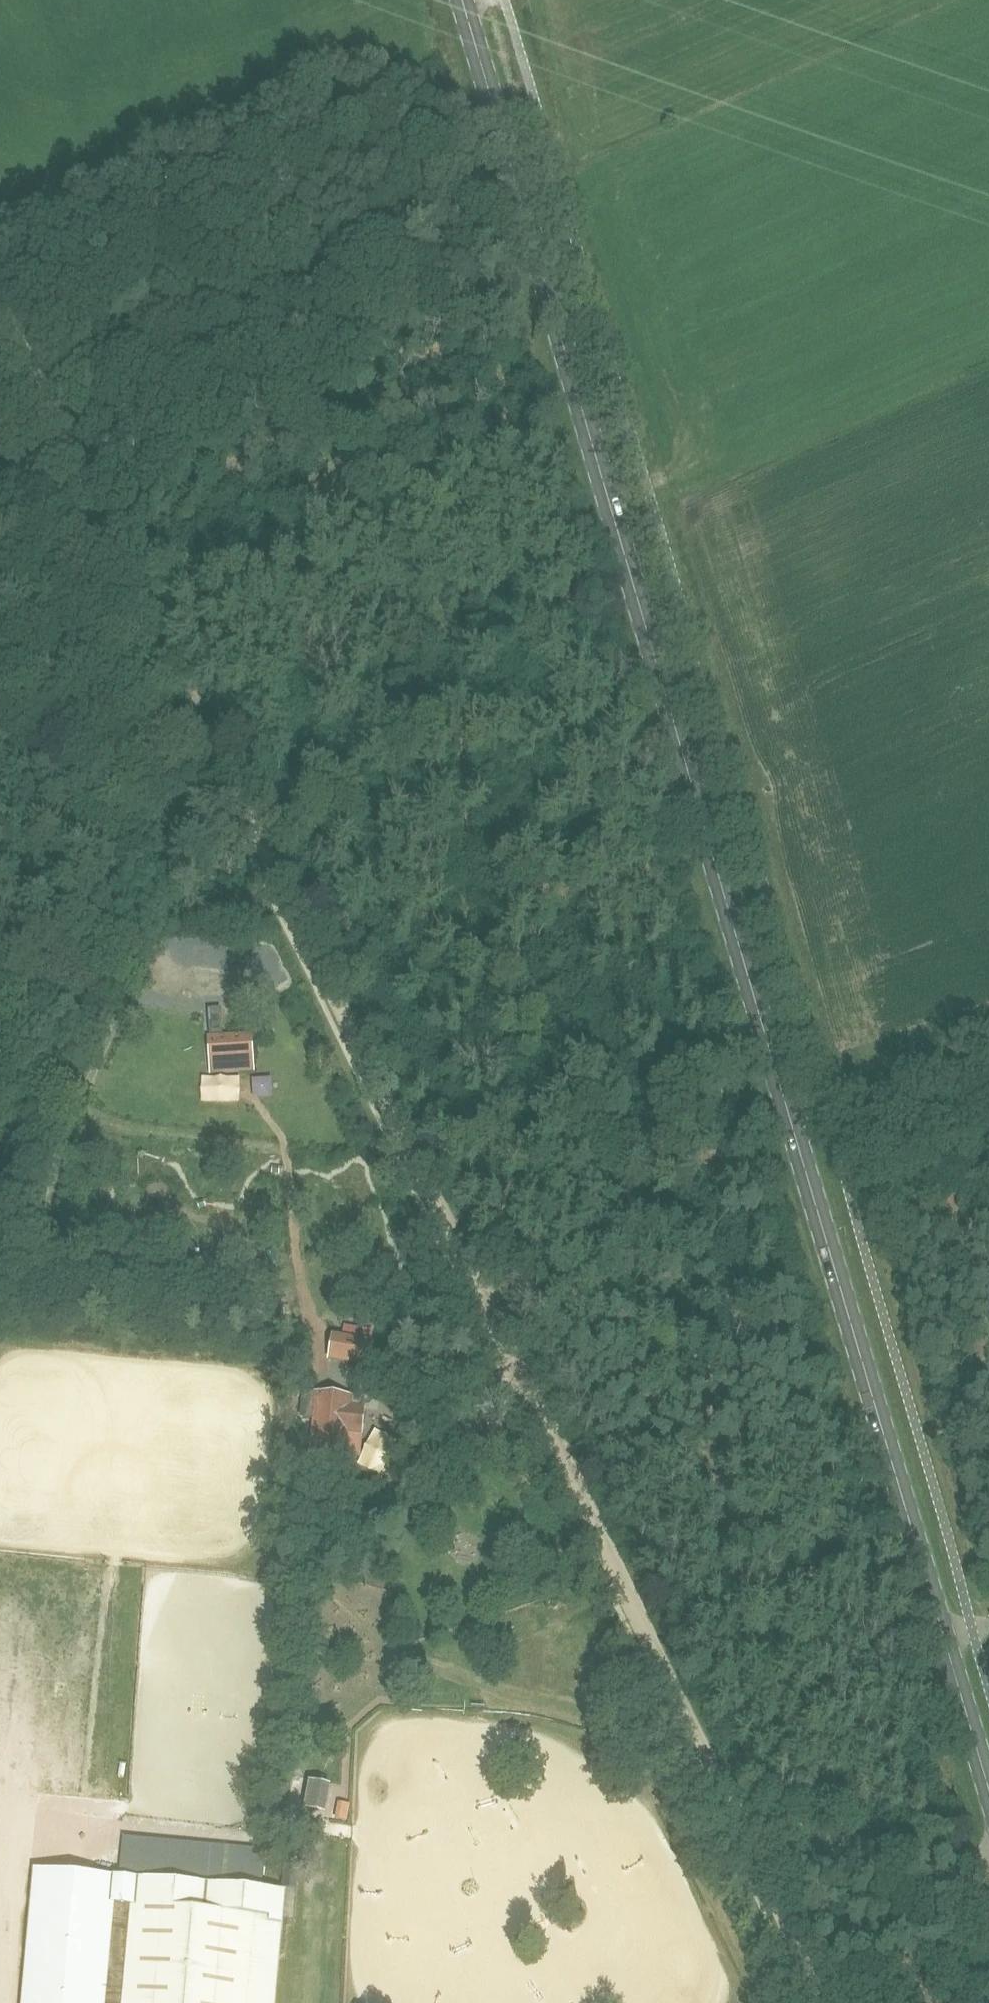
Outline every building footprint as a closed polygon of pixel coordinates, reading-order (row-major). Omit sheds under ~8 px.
[(211,1059),(251,1057),(250,1036),(210,1038),(211,1059)] [(367,1364),(371,1343),(332,1337),(329,1358),(367,1364)] [(361,1432),(364,1408),(348,1407),(349,1396),(317,1393),(312,1453),(344,1456),(346,1430),(361,1432)] [(325,1814),(330,1785),(308,1781),(303,1809),(325,1814)] [(347,1818),(348,1809),(337,1808),(336,1817),(347,1818)] [(284,1892),(35,1869),(23,2002),(274,2002),(284,1892)]
